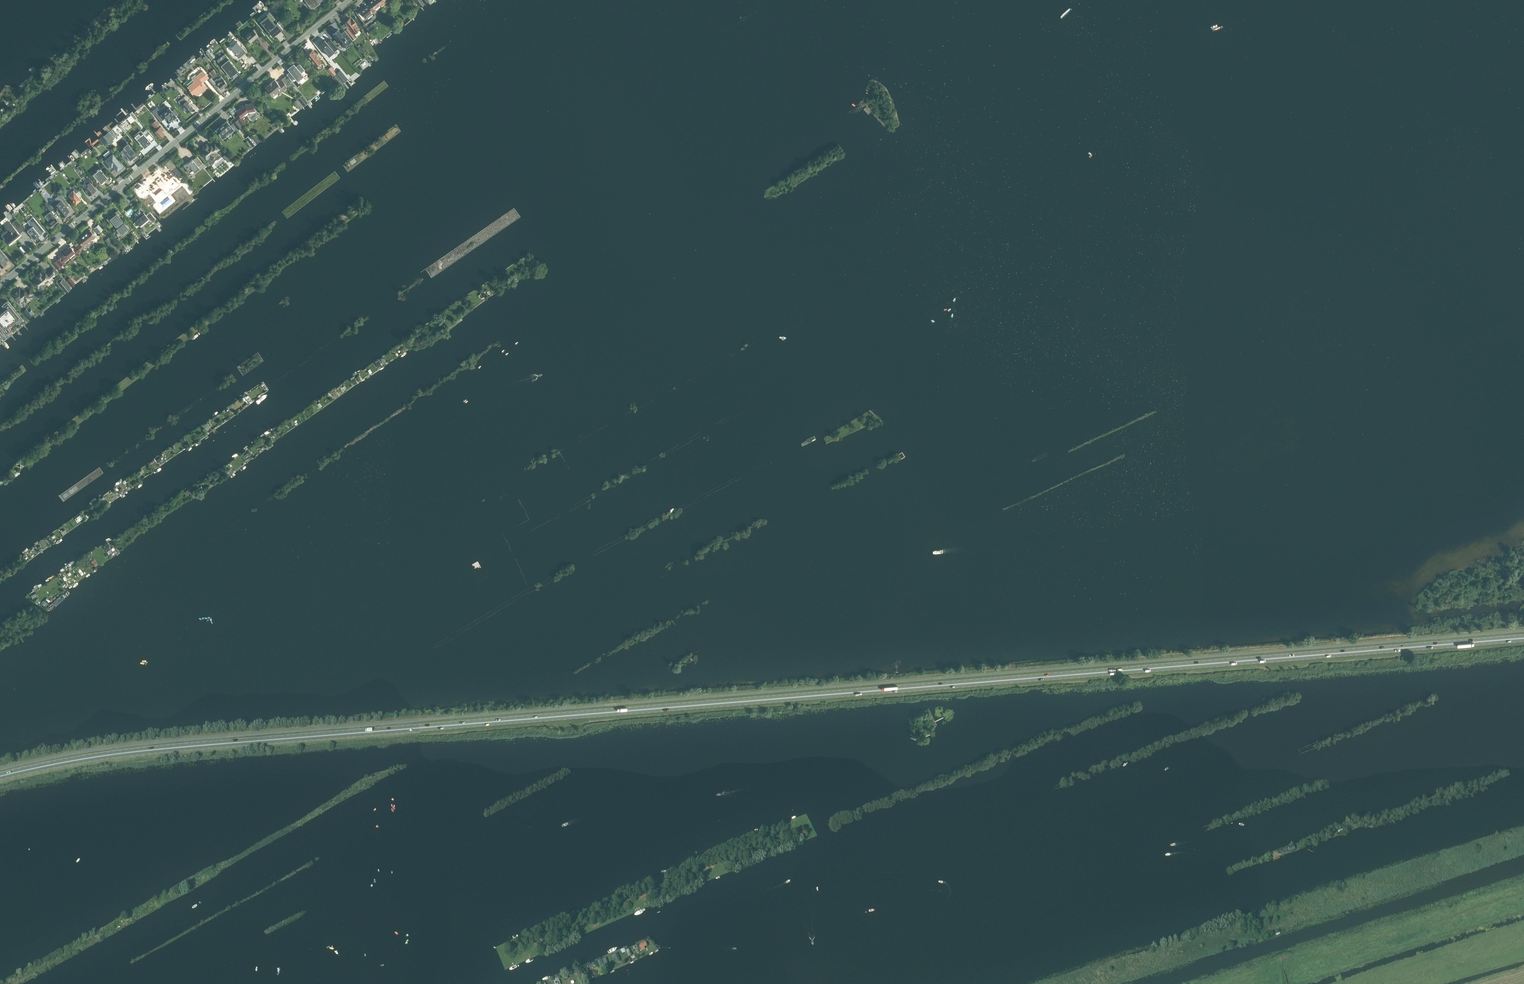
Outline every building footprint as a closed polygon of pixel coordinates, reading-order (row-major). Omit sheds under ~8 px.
[(278,10),(283,6),(279,0),(274,0),(272,2),(278,10)] [(306,2),(306,3),(312,11),(321,3),(324,1),(323,0),(304,0),(306,2)] [(369,2),(371,4),(368,6),(367,5),(360,11),(367,20),(374,14),(372,11),(380,4),(377,0),(372,0),(369,2)] [(277,22),(274,24),(272,21),(274,19),(275,19),(275,18),(277,17),(272,11),(270,12),(269,12),(270,14),(262,21),(263,22),(262,22),(264,25),(263,26),(265,28),(266,28),(269,33),(272,37),(273,36),(272,36),(272,35),(274,34),(276,33),(275,32),(277,31),(277,32),(278,31),(278,30),(279,30),(282,27),(281,27),(283,25),(279,20),(277,22)] [(350,18),(344,22),(348,27),(345,30),(352,40),(356,37),(354,33),(359,30),(358,29),(357,27),(358,26),(353,20),(352,21),(350,18)] [(259,42),(261,40),(257,35),(258,35),(253,29),(245,36),(250,41),(255,38),(259,42)] [(338,30),(333,34),(342,45),(347,41),(349,44),(353,41),(352,40),(345,30),(341,33),(338,30)] [(329,56),(338,48),(330,39),(327,42),(325,39),(319,44),(321,47),(329,56)] [(229,51),(228,51),(236,60),(235,59),(238,57),(239,58),(239,57),(246,52),(243,48),(242,47),(240,45),(237,41),(237,42),(234,44),(232,46),(231,46),(233,48),(229,51)] [(357,46),(364,54),(366,52),(360,45),(357,46)] [(312,50),(306,55),(316,66),(321,62),(318,58),(319,58),(316,54),(315,55),(312,50)] [(238,70),(225,54),(217,60),(230,77),(238,70)] [(287,74),(292,80),(295,77),(297,80),(298,79),(299,80),(303,77),(302,76),(303,75),(300,73),(303,70),(299,65),(296,67),(293,64),(293,65),(289,68),(288,69),(290,72),(287,74)] [(333,76),(337,73),(331,66),(327,69),(333,76)] [(340,69),(336,73),(344,82),(348,79),(340,69)] [(202,82),(208,77),(203,71),(193,79),(194,82),(188,87),(193,93),(195,91),(198,94),(207,87),(202,82)] [(337,74),(332,78),(339,86),(344,83),(337,74)] [(217,78),(214,80),(216,83),(221,89),(222,88),(223,89),(224,87),(227,84),(223,79),(224,79),(221,76),(220,77),(218,79),(217,78)] [(285,76),(281,79),(287,86),(291,83),(285,76)] [(269,85),(265,88),(271,96),(281,88),(283,90),(287,86),(281,79),(277,82),(275,79),(271,82),(269,84),(268,85),(269,85)] [(297,98),(304,106),(308,103),(302,95),(297,98)] [(187,112),(193,107),(184,97),(178,101),(181,105),(187,112)] [(297,98),(293,102),(300,110),(304,106),(297,98)] [(245,106),(244,107),(243,106),(236,111),(239,114),(235,118),(242,126),(246,122),(241,116),(247,111),(255,110),(253,103),(245,104),(245,106)] [(153,111),(161,121),(165,118),(168,122),(171,120),(173,119),(173,118),(176,116),(176,115),(178,113),(174,109),(172,111),(169,107),(162,113),(157,107),(153,111)] [(235,125),(238,129),(242,126),(235,118),(231,121),(233,123),(231,125),(227,120),(216,129),(223,138),(234,129),(232,127),(235,125)] [(163,130),(160,126),(160,127),(158,125),(159,124),(155,120),(151,123),(155,128),(155,127),(157,129),(155,131),(160,138),(161,137),(162,137),(164,136),(163,135),(164,134),(162,131),(163,130)] [(139,132),(134,136),(136,138),(144,148),(154,139),(149,133),(146,129),(142,132),(140,134),(139,132)] [(104,136),(110,143),(113,141),(112,139),(114,138),(109,132),(104,136)] [(261,140),(255,134),(251,137),(256,144),(261,140)] [(251,137),(249,135),(245,138),(247,140),(246,141),(251,147),(252,146),(253,147),(256,144),(251,137)] [(104,136),(100,139),(105,145),(109,142),(104,136)] [(125,148),(120,152),(123,156),(122,156),(127,162),(130,159),(133,157),(135,155),(136,156),(137,154),(135,151),(129,144),(128,143),(124,147),(125,148)] [(206,144),(203,147),(204,148),(200,151),(207,159),(210,157),(211,159),(217,154),(215,152),(219,149),(215,144),(211,147),(209,144),(208,145),(206,144)] [(106,159),(102,162),(107,168),(110,165),(111,166),(113,165),(117,170),(122,166),(113,154),(112,155),(111,153),(105,157),(107,159),(106,159)] [(189,161),(183,166),(189,173),(192,171),(194,172),(199,168),(198,167),(202,164),(197,157),(193,160),(192,160),(189,162),(189,161)] [(101,183),(108,178),(100,168),(93,174),(101,183)] [(158,181),(152,186),(156,191),(160,196),(166,191),(164,189),(166,188),(167,188),(174,182),(167,173),(164,175),(164,176),(160,180),(159,178),(157,180),(158,181)] [(90,195),(96,190),(91,184),(93,182),(88,175),(85,177),(87,179),(84,181),(87,184),(84,187),(90,195)] [(76,203),(81,199),(76,193),(80,190),(75,184),(73,186),(75,189),(68,194),(76,203)] [(58,202),(51,208),(56,213),(56,212),(57,211),(61,217),(62,216),(63,216),(65,214),(65,213),(67,212),(69,211),(66,206),(69,204),(66,201),(60,194),(55,198),(58,202)] [(45,204),(48,208),(51,211),(45,216),(50,222),(48,224),(52,228),(59,222),(55,218),(53,216),(56,213),(50,206),(47,202),(45,204)] [(111,215),(106,219),(110,223),(113,221),(118,227),(117,228),(118,230),(115,232),(120,238),(120,237),(119,237),(123,234),(122,232),(128,227),(129,229),(130,228),(132,226),(127,220),(124,222),(119,216),(122,214),(118,209),(114,213),(115,214),(113,217),(111,215)] [(137,227),(139,225),(140,225),(149,217),(152,221),(155,219),(150,212),(146,215),(145,213),(143,215),(139,210),(136,213),(140,218),(136,221),(133,223),(137,227)] [(28,220),(33,226),(27,231),(29,233),(28,233),(30,236),(31,235),(34,239),(35,239),(38,237),(37,237),(40,235),(39,235),(44,231),(36,221),(36,220),(33,216),(28,220)] [(6,217),(1,221),(8,230),(7,232),(6,231),(1,234),(8,243),(20,233),(16,228),(20,225),(16,220),(11,223),(6,217)] [(103,229),(99,224),(94,228),(98,233),(103,229)] [(132,226),(130,228),(133,231),(131,232),(137,240),(141,237),(132,226)] [(81,243),(77,246),(79,249),(81,251),(85,248),(83,245),(87,242),(87,243),(89,241),(89,240),(91,239),(96,235),(94,233),(94,234),(90,230),(85,234),(78,240),(81,243)] [(121,251),(115,244),(111,247),(116,254),(121,251)] [(57,261),(52,264),(57,269),(59,272),(61,270),(63,268),(61,266),(65,262),(64,262),(69,257),(75,252),(77,255),(80,252),(81,251),(79,249),(77,246),(73,250),(70,246),(67,249),(66,249),(58,256),(60,258),(57,261)] [(37,276),(32,280),(40,289),(46,285),(45,284),(51,278),(57,274),(53,269),(46,274),(45,273),(42,275),(40,272),(36,275),(37,276)] [(66,280),(72,287),(75,283),(70,277),(66,280)] [(72,288),(64,278),(58,283),(66,292),(72,288)] [(19,302),(24,299),(26,302),(32,297),(31,295),(32,294),(33,295),(34,294),(30,289),(26,292),(24,290),(22,293),(19,289),(13,294),(19,302)] [(7,302),(6,301),(4,303),(4,304),(3,305),(5,308),(4,308),(5,310),(1,313),(0,312),(0,327),(4,332),(9,328),(6,325),(14,319),(17,322),(21,318),(8,301),(7,302)] [(249,451),(242,457),(245,459),(252,454),(249,451)] [(617,953),(612,955),(613,958),(615,958),(617,962),(620,961),(617,953)]
